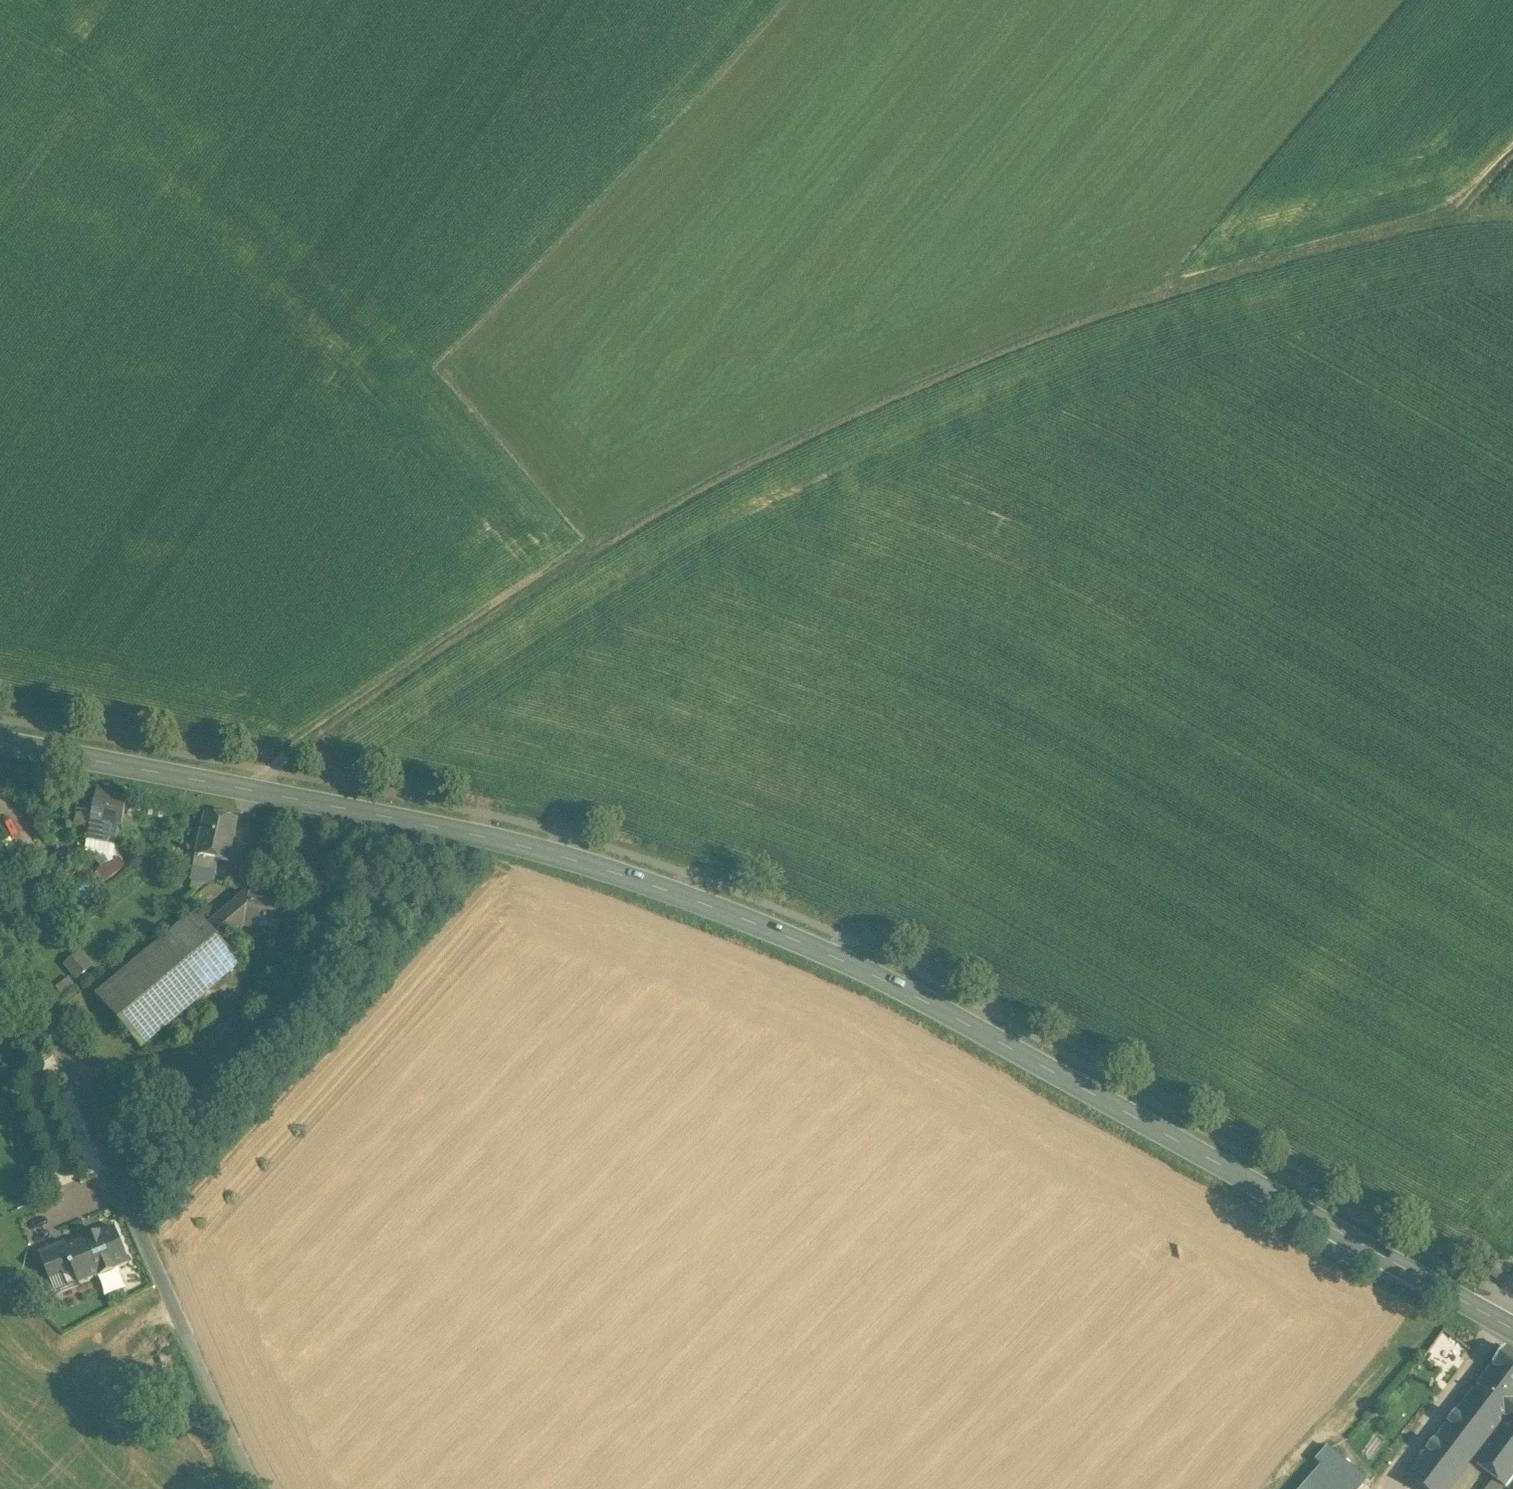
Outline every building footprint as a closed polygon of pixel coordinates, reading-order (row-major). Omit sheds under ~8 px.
[(129,799),(98,793),(96,801),(94,815),(92,824),(97,825),(95,837),(107,840),(106,845),(111,846),(112,841),(120,842),(129,799)] [(86,799),(83,812),(94,815),(96,801),(86,799)] [(239,821),(207,815),(197,857),(219,861),(230,863),(239,821)] [(219,861),(197,857),(194,869),(215,873),(217,873),(219,861)] [(117,861),(95,877),(103,888),(125,872),(117,861)] [(195,893),(210,880),(213,880),(215,873),(194,869),(191,890),(195,893)] [(292,901),(251,893),(210,928),(224,945),(246,927),(285,935),(292,901)] [(197,914),(98,998),(142,1050),(241,966),(224,945),(210,928),(197,914)] [(64,967),(77,982),(95,968),(82,952),(64,967)] [(107,1022),(108,1017),(107,1013),(104,1009),(100,1006),(95,1005),(90,1006),(86,1009),(84,1013),(83,1018),(84,1023),(86,1027),(91,1029),(96,1030),(100,1029),(104,1027),(107,1022)] [(115,1232),(86,1243),(100,1277),(129,1265),(115,1232)] [(67,1251),(66,1252),(74,1270),(80,1285),(100,1277),(86,1243),(67,1251)] [(65,1246),(40,1256),(50,1280),(74,1270),(66,1252),(67,1251),(65,1246)] [(1506,1351),(1456,1420),(1491,1445),(1512,1415),(1512,1356),(1506,1351)] [(1493,1486),(1497,1488),(1512,1488),(1512,1487),(1512,1415),(1491,1445),(1472,1471),(1482,1479),(1493,1486)] [(1417,1488),(1459,1488),(1472,1471),(1491,1445),(1456,1420),(1410,1484),(1417,1488)] [(1302,1488),(1347,1488),(1323,1467),(1302,1488)] [(1482,1479),(1472,1471),(1459,1488),(1474,1488),(1482,1479)]
